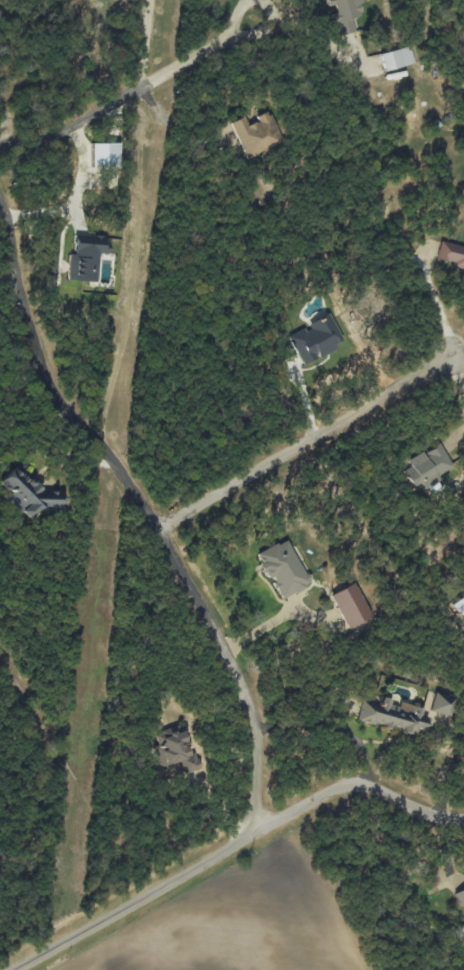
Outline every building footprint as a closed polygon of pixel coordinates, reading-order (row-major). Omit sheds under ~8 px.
[(387,73),(416,65),(412,47),(382,55),(387,73)] [(232,125),(251,161),(287,142),(271,112),(258,119),(260,122),(251,127),(246,118),(232,125)] [(94,145),(95,170),(122,169),(121,145),(94,145)] [(438,263),(463,268),(463,247),(443,242),(438,263)] [(297,338),(311,366),(328,357),(329,359),(346,350),(343,345),(351,341),(337,314),(314,327),(315,329),(297,338)] [(410,462),(413,468),(406,472),(417,491),(456,470),(442,444),(410,462)] [(66,511),(65,492),(42,493),(41,479),(24,480),(24,476),(7,477),(8,491),(14,491),(15,512),(29,512),(29,513),(66,511)] [(282,600),(311,586),(290,540),(257,555),(269,581),(273,579),(282,600)] [(333,595),(349,629),(373,618),(357,584),(333,595)] [(454,605),(463,618),(463,598),(454,605)] [(429,711),(452,717),(457,699),(433,693),(429,711)] [(359,722),(415,734),(416,729),(425,731),(429,711),(393,703),(394,700),(382,698),(380,705),(364,701),(359,722)] [(161,769),(181,762),(186,776),(203,770),(197,753),(192,755),(184,730),(158,739),(161,746),(154,748),(161,769)] [(462,909),(463,908),(463,891),(456,894),(462,909)]
